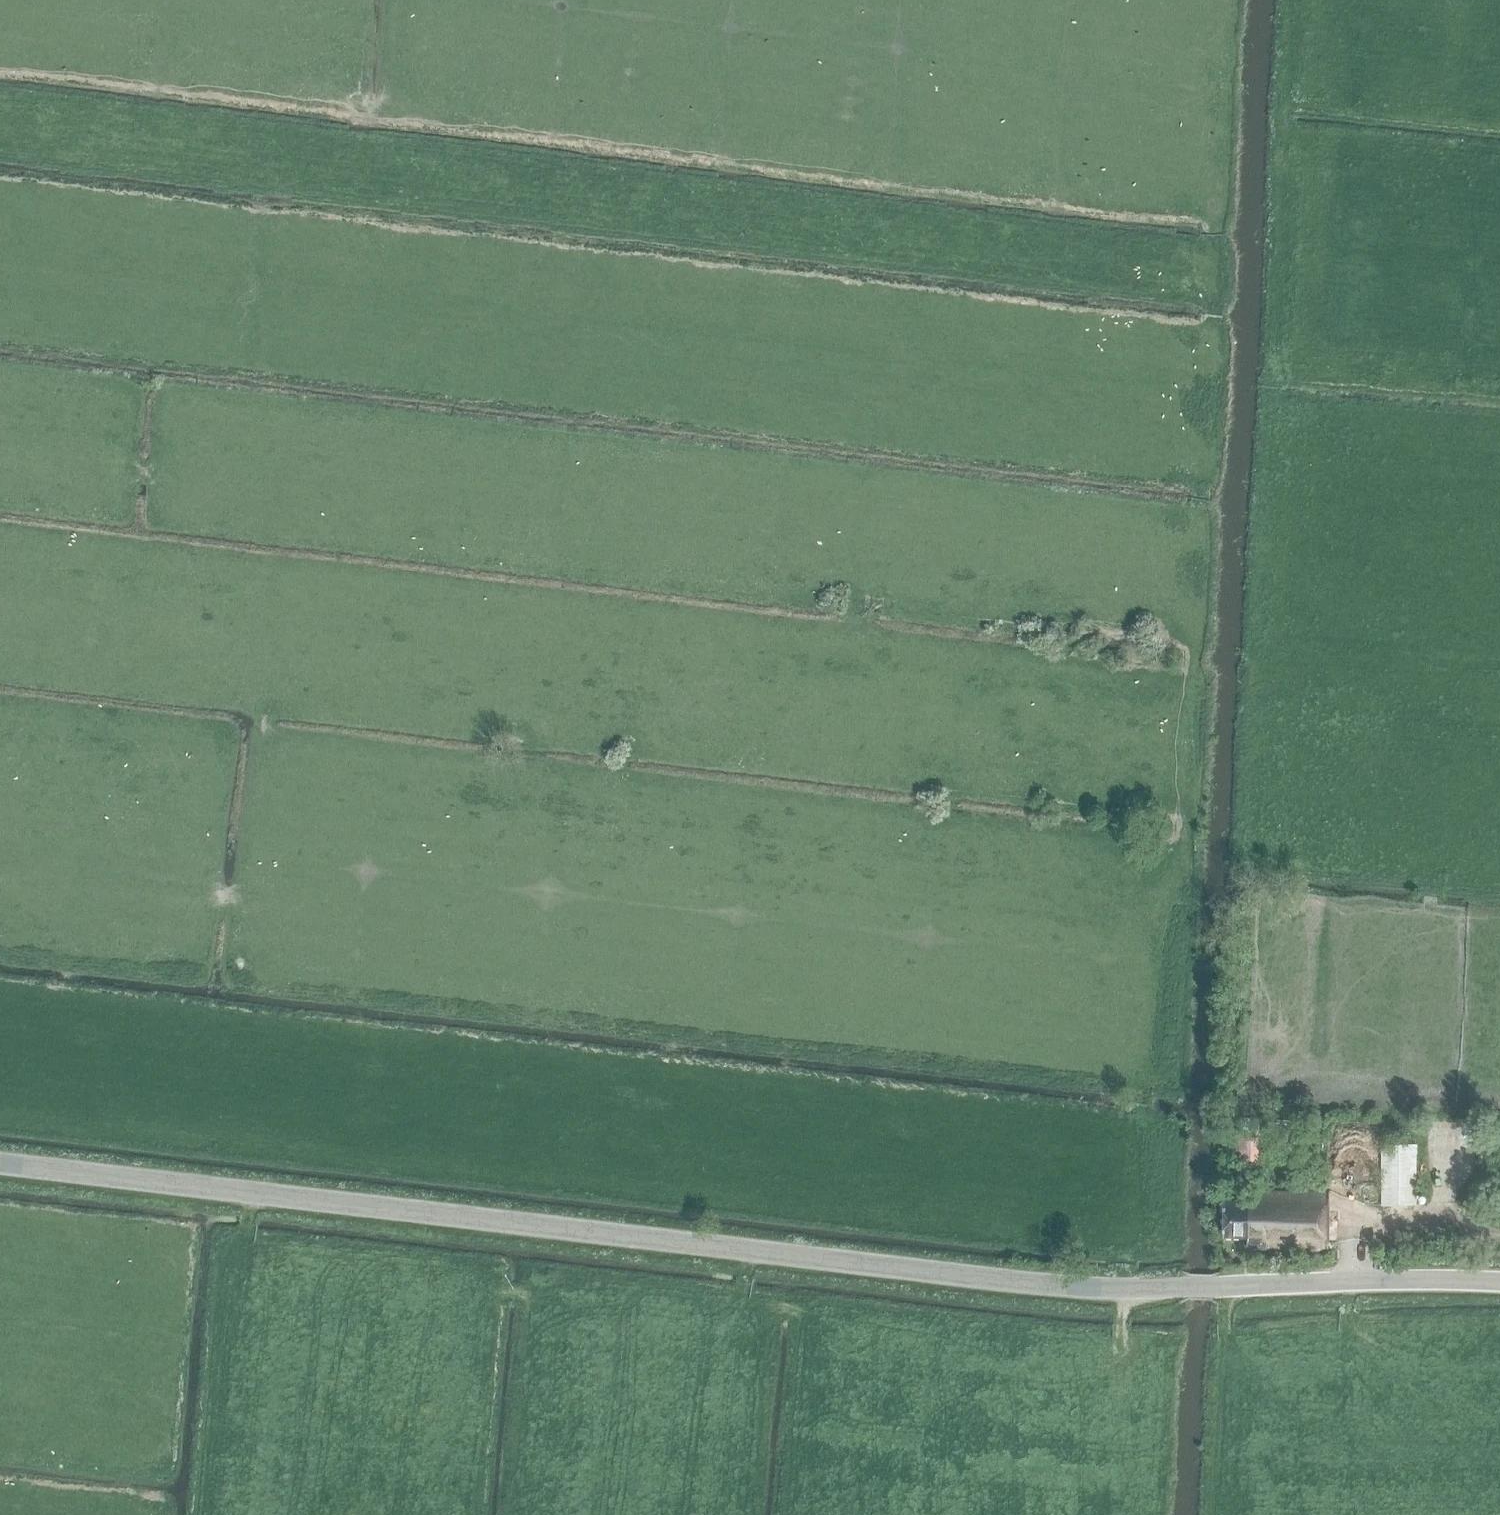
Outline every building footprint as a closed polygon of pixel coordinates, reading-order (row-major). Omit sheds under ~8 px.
[(1419,1205),(1418,1142),(1382,1143),(1383,1205),(1419,1205)] [(1243,1180),(1235,1180),(1234,1192),(1242,1192),(1242,1201),(1223,1201),(1222,1236),(1247,1237),(1247,1248),(1327,1250),(1329,1191),(1243,1191),(1243,1180)]
